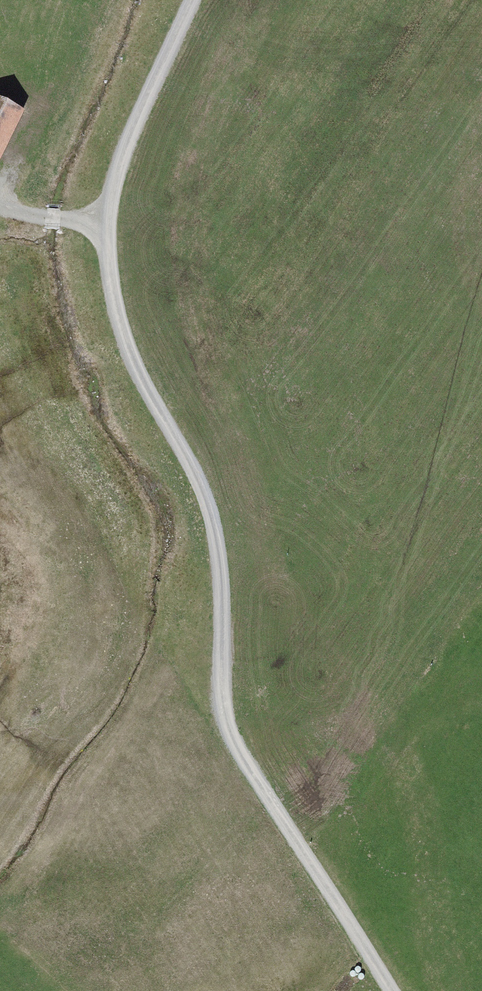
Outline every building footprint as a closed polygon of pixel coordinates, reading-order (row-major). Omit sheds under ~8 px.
[(0,102),(0,175),(2,177),(32,118),(0,102)]
